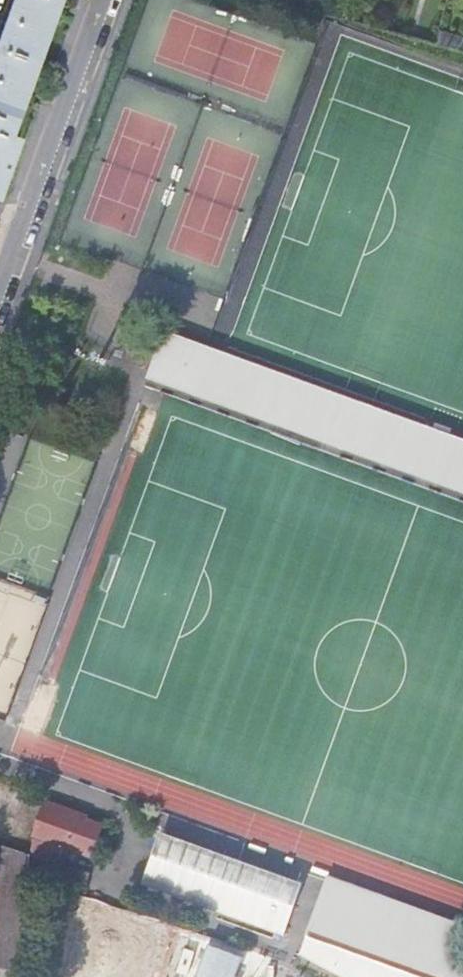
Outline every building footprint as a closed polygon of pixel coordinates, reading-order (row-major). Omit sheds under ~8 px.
[(0,33),(0,189),(17,142),(8,138),(59,0),(12,0),(0,33)] [(441,29),(437,43),(462,50),(462,49),(462,35),(441,29)] [(167,331),(150,379),(462,492),(462,439),(430,427),(167,331)] [(40,621),(2,607),(0,613),(0,679),(15,685),(40,621)] [(28,854),(30,855),(30,858),(58,866),(63,851),(92,861),(105,826),(89,820),(90,817),(45,800),(32,839),(33,840),(28,854)] [(304,887),(161,835),(143,885),(286,937),(304,887)] [(29,871),(30,858),(30,855),(28,854),(2,845),(0,888),(0,976),(22,976),(29,871)] [(85,889),(90,875),(58,866),(55,879),(85,889)] [(326,886),(376,904),(379,896),(329,877),(326,886)] [(301,953),(345,976),(462,976),(462,964),(450,959),(459,933),(428,923),(431,915),(379,896),(376,904),(326,886),(301,953)] [(431,915),(428,923),(459,933),(461,926),(431,915)]
